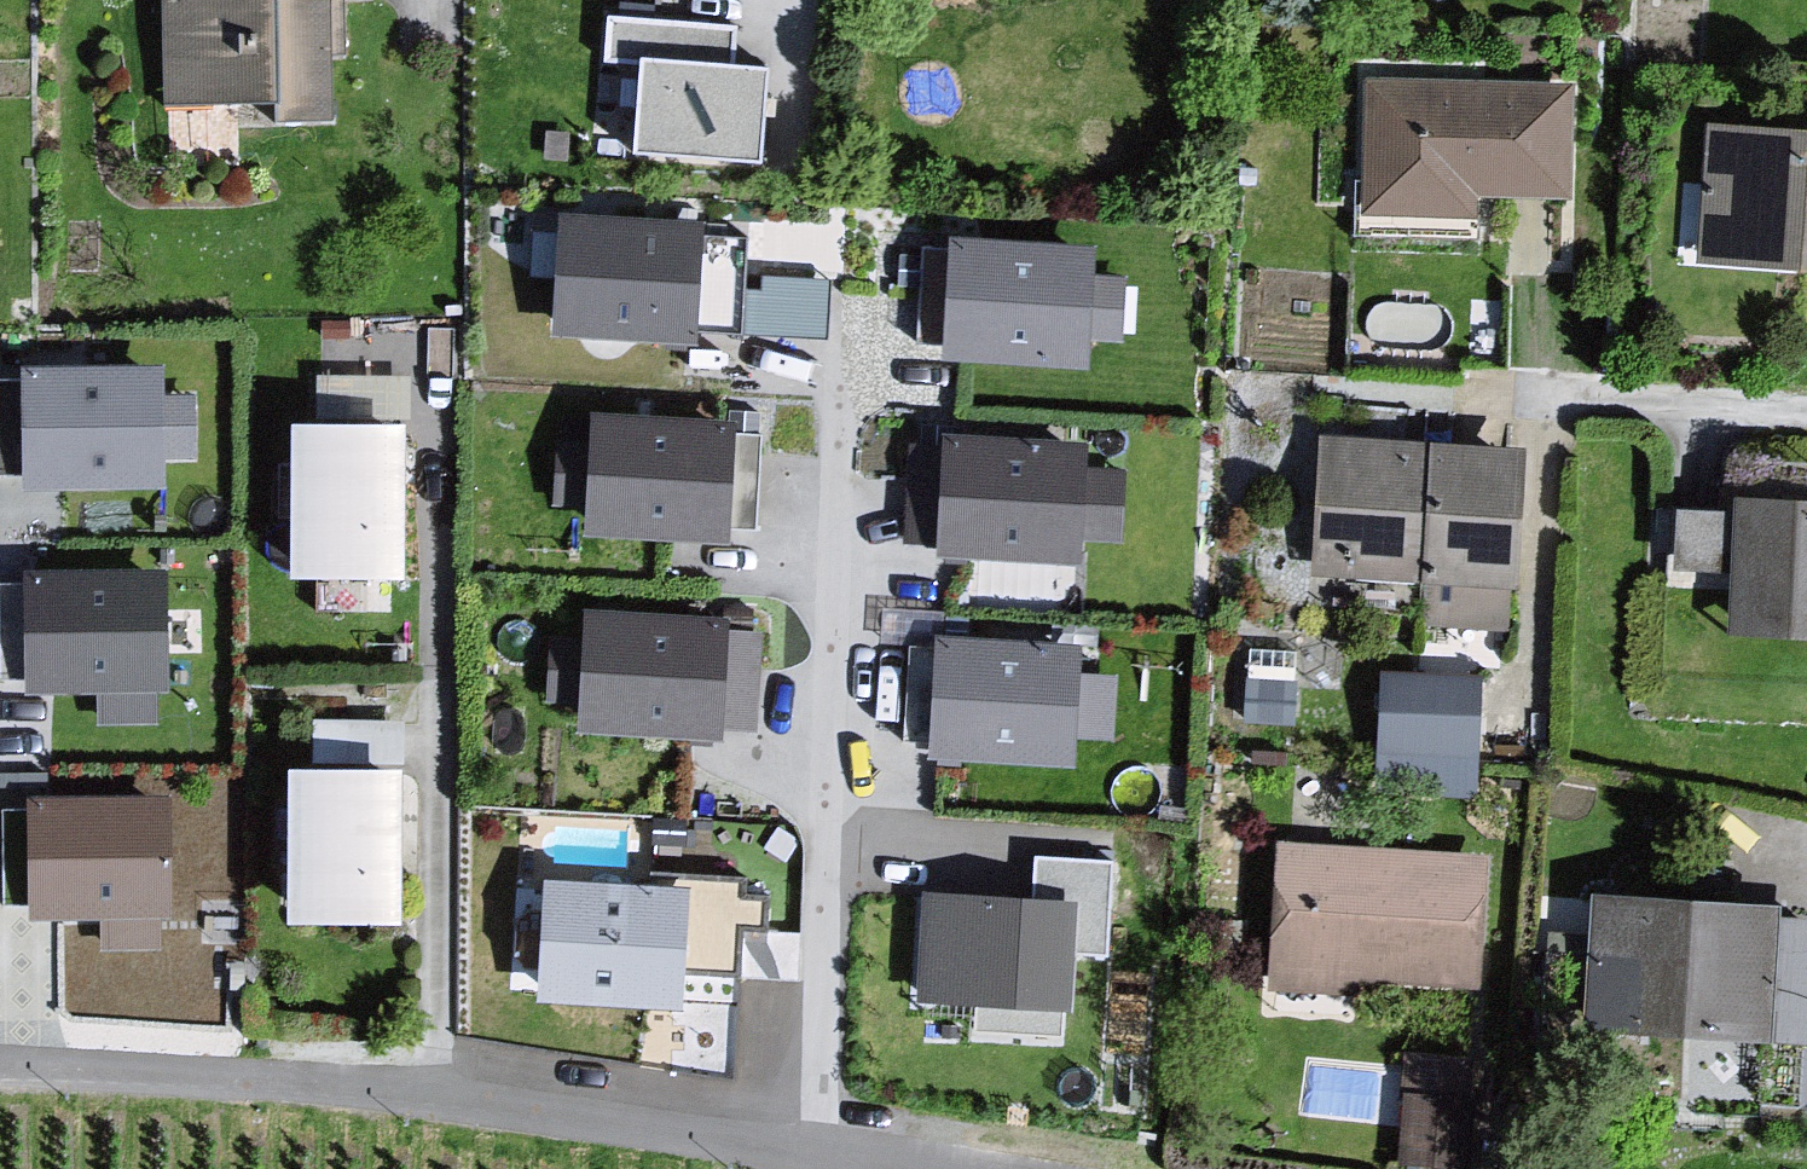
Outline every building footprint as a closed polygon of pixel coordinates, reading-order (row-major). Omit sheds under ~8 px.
[(156,113),(244,117),(244,139),(347,136),(343,0),(151,0),(156,113)] [(724,57),(727,18),(609,10),(606,54),(639,56),(633,145),(753,154),(760,60),(724,57)] [(1570,103),(1361,91),(1349,227),(1468,229),(1476,200),(1564,215),(1570,103)] [(1696,132),(1690,270),(1806,283),(1806,141),(1696,132)] [(706,212),(556,203),(548,334),(698,343),(699,320),(738,322),(743,237),(704,234),(706,212)] [(1076,240),(927,242),(923,361),(1060,366),(1063,347),(1103,347),(1103,288),(1071,283),(1076,240)] [(747,315),(825,327),(833,273),(755,261),(747,315)] [(156,362),(22,362),(22,478),(163,479),(163,458),(196,458),(196,381),(156,381),(156,362)] [(317,368),(316,399),(407,401),(408,370),(317,368)] [(734,418),(585,410),(579,525),(728,533),(734,418)] [(404,414),(283,411),(279,570),(400,573),(404,414)] [(1051,433),(899,436),(901,570),(1060,567),(1108,553),(1106,477),(1052,478),(1051,433)] [(1509,464),(1308,446),(1300,583),(1418,592),(1425,633),(1505,641),(1509,464)] [(1733,494),(1729,626),(1806,628),(1806,497),(1733,494)] [(160,563),(28,564),(30,678),(98,677),(99,716),(151,715),(150,680),(162,680),(160,563)] [(717,616),(589,607),(581,715),(752,728),(759,629),(716,626),(717,616)] [(1049,644),(905,644),(894,776),(1046,775),(1049,754),(1089,759),(1090,687),(1049,681),(1049,644)] [(1475,682),(1376,679),(1372,754),(1471,771),(1475,682)] [(304,707),(303,744),(407,745),(407,708),(304,707)] [(399,758),(280,756),(277,912),(396,914),(399,758)] [(159,792),(33,794),(35,904),(101,903),(102,941),(152,940),(152,903),(162,903),(159,792)] [(1483,864),(1272,850),(1258,1001),(1478,1005),(1483,864)] [(1022,883),(906,879),(902,1016),(1056,1029),(1051,965),(1099,965),(1098,865),(1022,855),(1022,883)] [(677,878),(671,965),(735,969),(738,923),(763,925),(765,894),(740,893),(741,872),(646,866),(645,875),(677,878)] [(645,875),(543,870),(536,993),(670,1001),(671,965),(677,878),(645,875)] [(1777,895),(1589,884),(1585,957),(1631,959),(1628,1025),(1769,1032),(1777,895)] [(1474,1048),(1403,1045),(1399,1150),(1470,1152),(1474,1048)]
